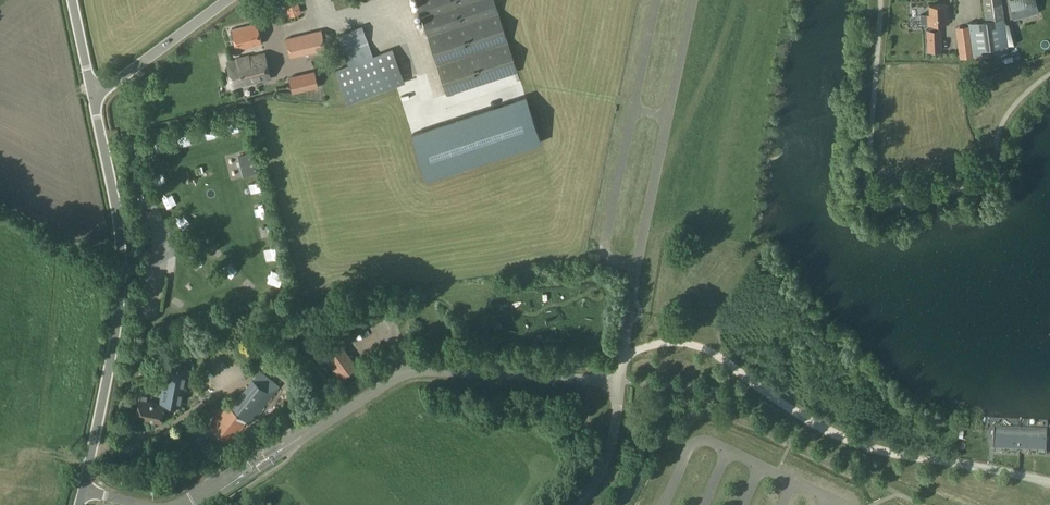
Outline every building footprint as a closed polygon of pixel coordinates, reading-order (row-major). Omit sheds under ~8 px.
[(297,0),(288,0),(292,15),(301,12),(297,0)] [(448,94),(518,70),(494,0),(416,0),(448,94)] [(1003,11),(1001,0),(983,0),(985,13),(1003,11)] [(1039,11),(1036,0),(1010,0),(1008,0),(1014,19),(1039,11)] [(926,14),(920,14),(921,23),(929,23),(930,30),(927,30),(928,51),(942,50),(941,29),(937,29),(937,23),(949,22),(949,3),(928,3),(928,13),(926,13),(926,14)] [(985,13),(986,20),(969,23),(973,55),(991,53),(990,47),(1008,45),(1003,11),(985,13)] [(256,23),(231,29),(231,32),(230,32),(228,34),(230,39),(231,39),(233,39),(236,49),(261,43),(256,23)] [(367,41),(362,26),(337,35),(343,50),(367,41)] [(969,26),(959,27),(957,27),(961,59),(973,57),(969,26)] [(326,49),(321,29),(285,38),(290,57),(326,49)] [(343,80),(395,68),(392,52),(339,64),(343,80)] [(264,53),(227,62),(234,87),(270,78),(264,53)] [(309,88),(318,86),(314,71),(305,73),(309,88)] [(352,101),(363,97),(357,80),(346,84),(352,101)] [(431,99),(438,97),(434,83),(427,85),(431,99)] [(526,96),(412,134),(427,179),(540,142),(526,96)] [(238,155),(244,176),(259,172),(253,151),(238,155)] [(340,343),(323,356),(338,378),(356,365),(340,343)] [(139,399),(136,417),(161,422),(164,403),(181,406),(188,368),(167,364),(159,403),(139,399)] [(260,370),(230,406),(226,402),(208,424),(230,442),(246,420),(250,423),(280,385),(260,370)] [(211,413),(204,407),(196,417),(203,423),(211,413)] [(592,407),(592,415),(602,415),(602,407),(592,407)] [(1047,431),(993,429),(992,451),(1046,453),(1047,431)]
